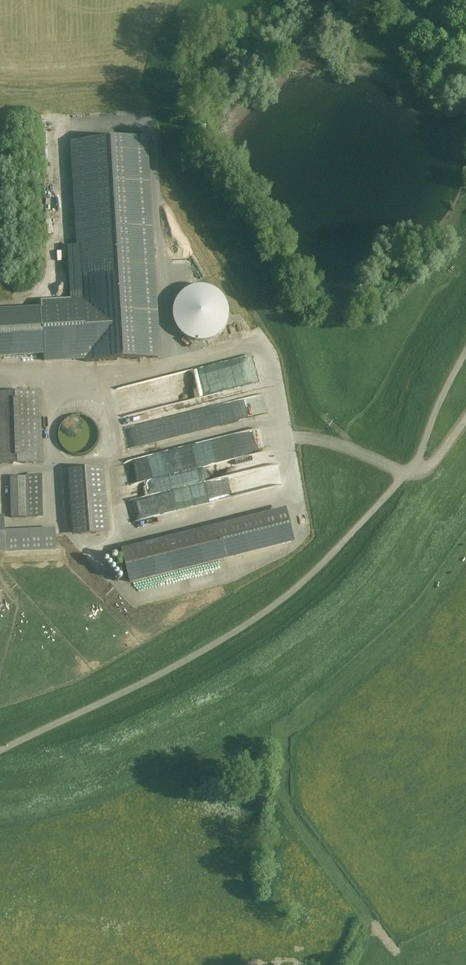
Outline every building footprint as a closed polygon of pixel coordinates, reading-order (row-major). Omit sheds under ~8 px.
[(72,143),(79,247),(68,248),(71,301),(41,303),(41,310),(0,312),(0,357),(44,354),(44,361),(85,358),(85,362),(158,358),(145,138),(72,143)] [(226,324),(228,314),(226,303),(220,294),(211,288),(200,286),(190,289),(181,295),(175,304),(173,315),(175,325),(181,334),(190,340),(201,342),(212,340),(220,334),(226,324)] [(252,355),(114,390),(121,418),(259,384),(252,355)] [(0,393),(0,464),(42,463),(40,392),(0,393)] [(262,394),(123,429),(128,449),(267,414),(262,394)] [(96,443),(98,435),(96,428),(92,421),(85,417),(78,416),(70,417),(64,422),(60,428),(58,436),(60,443),(64,450),(71,454),(78,455),(86,454),(92,449),(96,443)] [(259,428),(123,463),(129,486),(265,452),(259,428)] [(278,464),(125,502),(130,524),(282,485),(278,464)] [(102,468),(76,470),(81,535),(107,533),(102,468)] [(35,477),(10,477),(11,518),(36,517),(35,477)] [(285,509),(215,526),(224,559),(293,541),(285,509)] [(215,526),(122,550),(130,583),(224,559),(215,526)] [(54,533),(4,536),(5,551),(5,552),(55,549),(54,533)]
